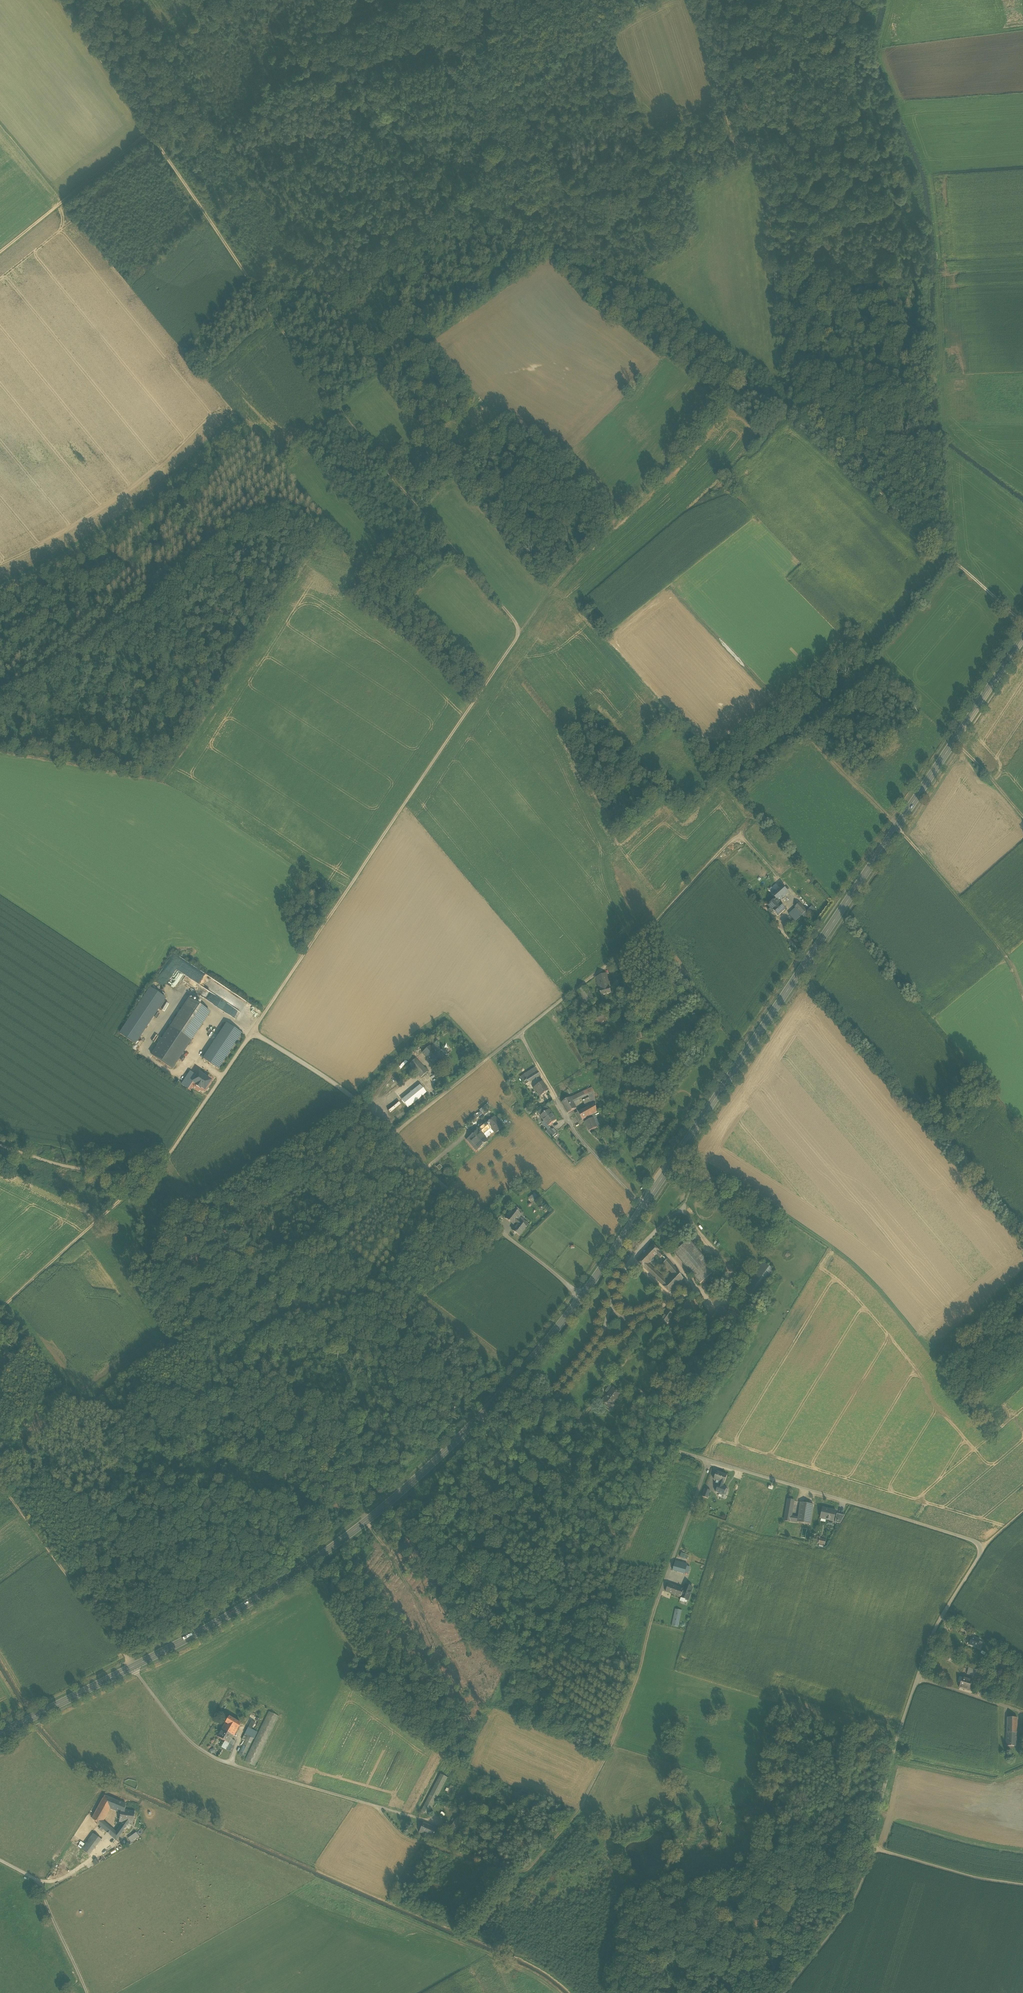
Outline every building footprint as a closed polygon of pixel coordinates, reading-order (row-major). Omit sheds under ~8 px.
[(772,894),(776,899),(778,902),(786,895),(779,888),(772,894)] [(773,911),(778,916),(785,909),(778,902),(776,899),(768,906),(771,908),(773,911)] [(797,910),(802,915),(804,913),(805,914),(808,912),(799,903),(795,907),(797,910)] [(802,916),(802,915),(797,910),(793,914),(798,920),(802,916)] [(598,984),(608,982),(606,973),(596,977),(598,984)] [(608,982),(598,984),(601,996),(611,993),(608,982)] [(119,1034),(136,1045),(166,999),(150,988),(119,1034)] [(151,1055),(173,1069),(211,1013),(189,998),(151,1055)] [(634,1001),(626,1003),(628,1009),(635,1007),(634,1001)] [(598,1018),(601,1023),(606,1020),(603,1015),(598,1018)] [(226,1023),(226,1024),(224,1026),(202,1059),(219,1070),(242,1034),(226,1023)] [(437,1054),(441,1051),(434,1044),(430,1047),(437,1054)] [(430,1061),(437,1054),(430,1047),(430,1046),(422,1052),(430,1061)] [(437,1054),(430,1061),(435,1067),(447,1057),(446,1056),(441,1051),(437,1054)] [(428,1072),(416,1059),(409,1065),(421,1078),(428,1072)] [(526,1085),(530,1082),(540,1076),(535,1068),(520,1077),(526,1085)] [(195,1075),(196,1076),(192,1083),(196,1086),(195,1087),(199,1090),(200,1089),(205,1092),(212,1081),(213,1082),(213,1080),(199,1071),(198,1072),(197,1072),(195,1075)] [(195,1075),(190,1072),(182,1085),(188,1089),(192,1083),(196,1076),(195,1075)] [(403,1084),(407,1092),(419,1084),(416,1079),(413,1081),(411,1078),(403,1084)] [(542,1081),(534,1088),(537,1093),(538,1094),(540,1097),(549,1091),(542,1081)] [(394,1088),(391,1090),(392,1092),(400,1086),(398,1082),(393,1086),(394,1088)] [(537,1093),(534,1088),(530,1082),(526,1085),(533,1095),(535,1097),(538,1094),(537,1093)] [(402,1100),(408,1107),(426,1093),(420,1085),(402,1100)] [(592,1088),(571,1098),(573,1102),(579,1099),(588,1095),(594,1092),(594,1091),(592,1088)] [(571,1098),(562,1103),(568,1113),(576,1108),(574,1105),(573,1102),(571,1098)] [(400,1101),(389,1109),(391,1112),(397,1107),(398,1109),(404,1105),(400,1101)] [(489,1103),(474,1114),(476,1118),(491,1107),(489,1103)] [(595,1103),(592,1105),(576,1113),(580,1122),(586,1119),(595,1114),(596,1113),(595,1103)] [(555,1118),(547,1106),(538,1113),(541,1116),(548,1126),(552,1123),(551,1121),(555,1118)] [(548,1126),(541,1116),(539,1117),(546,1128),(548,1126)] [(494,1117),(485,1124),(488,1127),(492,1132),(495,1134),(503,1127),(494,1117)] [(588,1129),(589,1132),(597,1128),(597,1127),(593,1118),(587,1121),(587,1122),(585,1123),(588,1129)] [(488,1127),(485,1124),(478,1131),(482,1135),(484,1133),(485,1130),(486,1129),(488,1127)] [(555,1133),(550,1128),(546,1132),(553,1139),(558,1135),(556,1132),(555,1133)] [(482,1135),(478,1131),(468,1140),(477,1150),(487,1141),(485,1138),(482,1135)] [(492,1132),(485,1138),(487,1141),(495,1134),(492,1132)] [(520,1216),(512,1210),(505,1218),(513,1224),(515,1223),(519,1218),(520,1216)] [(512,1230),(519,1236),(526,1228),(520,1223),(519,1222),(517,1224),(512,1230)] [(690,1240),(674,1253),(700,1284),(715,1271),(690,1240)] [(653,1245),(641,1257),(648,1264),(657,1255),(660,1258),(664,1255),(653,1245)] [(666,1282),(648,1264),(641,1257),(637,1261),(663,1286),(666,1282)] [(673,1275),(677,1271),(668,1260),(664,1263),(673,1275)] [(763,1263),(743,1292),(756,1300),(775,1271),(763,1263)] [(673,1275),(666,1282),(663,1286),(670,1293),(684,1279),(677,1271),(673,1275)] [(721,1307),(714,1318),(720,1322),(728,1312),(721,1307)] [(673,1314),(668,1311),(662,1320),(667,1324),(668,1323),(669,1324),(671,1320),(669,1319),(673,1314)] [(667,1324),(662,1320),(659,1324),(658,1324),(656,1327),(660,1331),(664,1326),(665,1327),(667,1324)] [(729,1329),(727,1328),(721,1337),(719,1335),(716,1339),(720,1342),(729,1329)] [(614,1412),(618,1406),(614,1403),(619,1397),(615,1394),(617,1391),(613,1388),(609,1394),(604,1401),(607,1403),(605,1406),(614,1412)] [(724,1483),(727,1475),(717,1471),(714,1480),(720,1482),(724,1483)] [(723,1486),(724,1483),(720,1482),(719,1485),(718,1485),(715,1492),(724,1495),(725,1491),(726,1489),(727,1488),(723,1486)] [(702,1496),(708,1498),(710,1491),(705,1489),(702,1496)] [(791,1522),(792,1518),(792,1515),(794,1501),(788,1500),(785,1521),(791,1522)] [(813,1505),(801,1503),(798,1519),(798,1522),(810,1524),(813,1505)] [(836,1511),(823,1508),(820,1518),(834,1521),(836,1511)] [(845,1516),(837,1514),(835,1522),(840,1524),(845,1516)] [(820,1537),(817,1536),(816,1543),(825,1545),(826,1540),(820,1539),(820,1537)] [(673,1571),(684,1574),(687,1564),(676,1561),(673,1571)] [(684,1589),(669,1583),(666,1592),(681,1597),(684,1589)] [(686,1585),(684,1589),(681,1597),(688,1600),(693,1588),(686,1585)] [(678,1627),(682,1610),(675,1608),(672,1625),(678,1627)] [(980,1641),(980,1640),(972,1637),(969,1644),(977,1648),(980,1641)] [(967,1674),(973,1676),(975,1670),(969,1668),(967,1674)] [(972,1680),(962,1677),(959,1687),(969,1690),(972,1680)] [(269,1711),(244,1761),(254,1766),(279,1716),(269,1711)] [(240,1724),(229,1717),(226,1723),(237,1729),(240,1724)] [(1007,1717),(1007,1732),(1017,1733),(1017,1717),(1007,1717)] [(237,1729),(226,1723),(222,1729),(233,1736),(237,1729)] [(251,1729),(248,1728),(244,1734),(247,1736),(253,1739),(257,1732),(254,1731),(251,1729)] [(233,1736),(222,1729),(217,1737),(224,1741),(221,1747),(226,1749),(229,1744),(228,1743),(230,1739),(231,1740),(233,1736)] [(1006,1745),(1016,1746),(1017,1733),(1007,1732),(1006,1745)] [(247,1736),(238,1755),(244,1758),(253,1739),(247,1736)] [(105,1795),(93,1815),(92,1818),(100,1826),(103,1821),(110,1809),(110,1808),(115,1799),(114,1799),(106,1795),(105,1795)] [(126,1804),(115,1799),(110,1808),(120,1813),(121,1809),(125,1810),(126,1805),(126,1804)] [(127,1810),(125,1810),(121,1809),(120,1813),(119,1822),(129,1823),(131,1824),(133,1824),(135,1811),(127,1810)] [(462,1823),(456,1819),(449,1830),(455,1834),(456,1834),(462,1823)] [(110,1828),(103,1821),(100,1826),(107,1832),(110,1828)] [(129,1823),(123,1823),(116,1833),(114,1831),(113,1831),(112,1832),(110,1834),(117,1840),(124,1830),(129,1823)] [(423,1823),(419,1832),(429,1837),(431,1833),(428,1831),(428,1830),(425,1829),(427,1825),(423,1823)] [(436,1828),(427,1825),(425,1829),(428,1830),(428,1831),(431,1833),(429,1837),(432,1838),(436,1828)] [(447,1833),(436,1828),(432,1838),(444,1843),(448,1834),(447,1833)] [(136,1832),(128,1838),(131,1842),(139,1836),(136,1832)] [(91,1836),(84,1845),(92,1851),(99,1842),(95,1839),(91,1836)] [(92,1851),(84,1845),(81,1849),(89,1855),(92,1851)]
